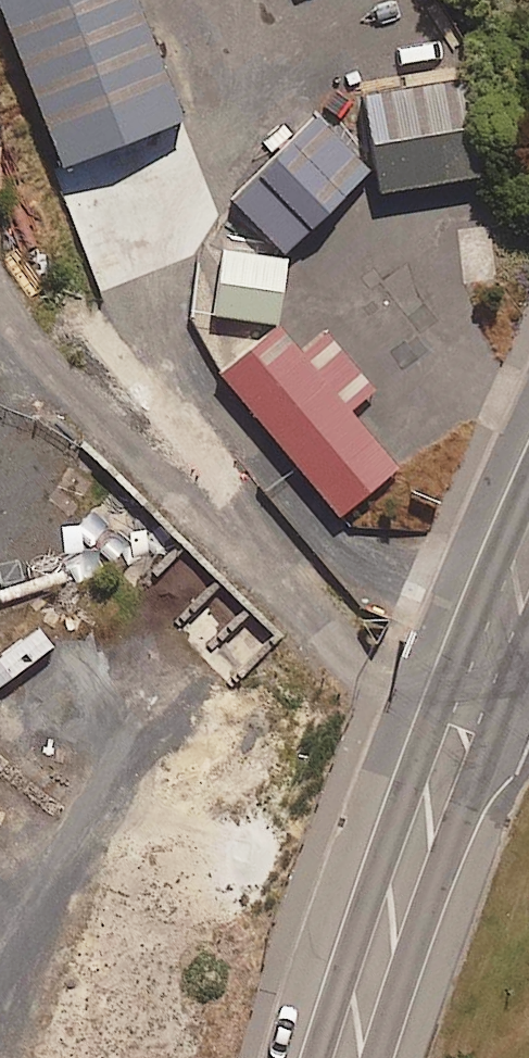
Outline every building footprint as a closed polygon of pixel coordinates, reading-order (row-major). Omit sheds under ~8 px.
[(181,119),(135,0),(0,0),(0,5),(62,166),(181,119)] [(380,193),(479,179),(465,81),(366,95),(380,193)] [(284,253),(366,172),(318,123),(277,164),(236,205),(284,253)] [(281,325),(288,264),(227,257),(220,318),(281,325)] [(350,419),(383,391),(333,331),(300,358),(274,328),(219,374),(342,520),(397,474),(350,419)]
